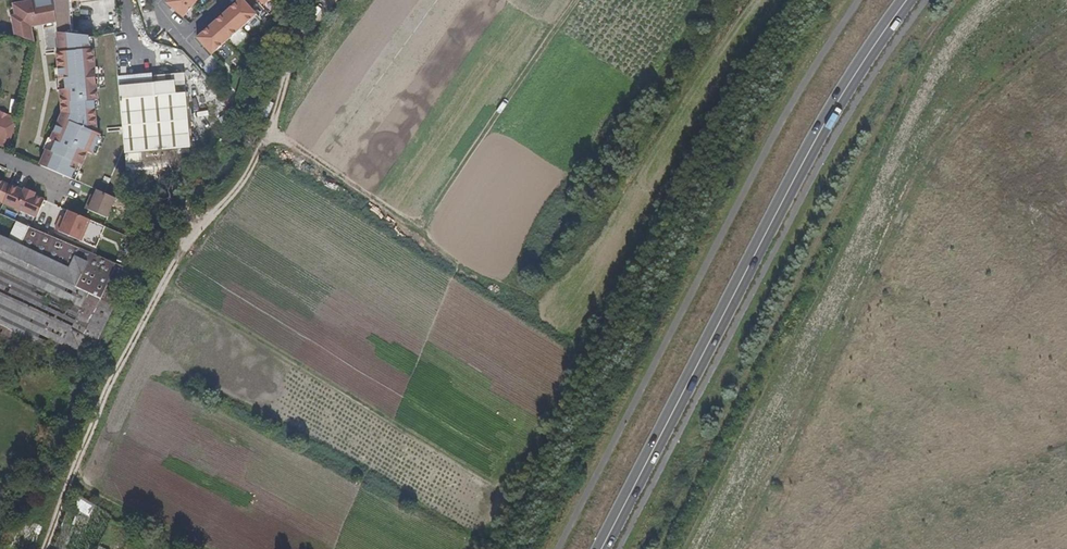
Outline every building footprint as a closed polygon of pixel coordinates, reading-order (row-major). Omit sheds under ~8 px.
[(14,5),(16,16),(12,17),(13,21),(30,27),(56,22),(54,0),(37,0),(14,5)] [(56,22),(57,32),(70,34),(69,0),(54,0),(56,22)] [(193,0),(170,0),(166,5),(183,19),(196,3),(193,0)] [(227,12),(242,28),(257,15),(243,0),(240,0),(227,12)] [(227,12),(212,26),(227,42),(242,28),(227,12)] [(30,27),(13,21),(16,36),(34,42),(30,27)] [(227,42),(212,26),(197,39),(212,56),(227,42)] [(58,79),(55,79),(56,91),(59,91),(61,114),(51,140),(47,138),(43,150),(46,151),(39,166),(75,181),(87,152),(91,155),(100,134),(95,132),(96,129),(94,100),(97,99),(96,87),(99,87),(97,67),(94,67),(92,37),(70,34),(57,32),(58,52),(56,52),(58,79)] [(119,88),(173,83),(173,84),(184,82),(184,74),(151,77),(151,74),(118,77),(119,88)] [(173,83),(119,88),(125,154),(190,149),(185,94),(174,95),(173,84),(173,83)] [(1,117),(0,120),(0,139),(13,144),(17,123),(1,117)] [(125,154),(127,188),(156,186),(155,174),(182,172),(181,161),(191,159),(190,149),(125,154)] [(23,191),(11,186),(3,205),(20,212),(21,211),(37,217),(45,200),(35,196),(34,196),(33,192),(28,190),(24,191),(23,191)] [(115,198),(97,190),(92,202),(89,201),(85,209),(107,218),(115,198)] [(55,231),(82,242),(91,220),(68,211),(65,218),(63,224),(59,223),(55,231)] [(28,227),(16,222),(8,239),(20,245),(28,227)] [(35,341),(48,347),(46,352),(64,360),(66,356),(84,365),(128,269),(28,227),(20,245),(8,239),(0,235),(0,324),(35,341)] [(64,373),(67,365),(32,348),(35,341),(0,324),(0,342),(64,373)] [(71,505),(88,515),(93,506),(77,496),(71,505)] [(66,544),(79,548),(90,522),(78,517),(66,544)]
